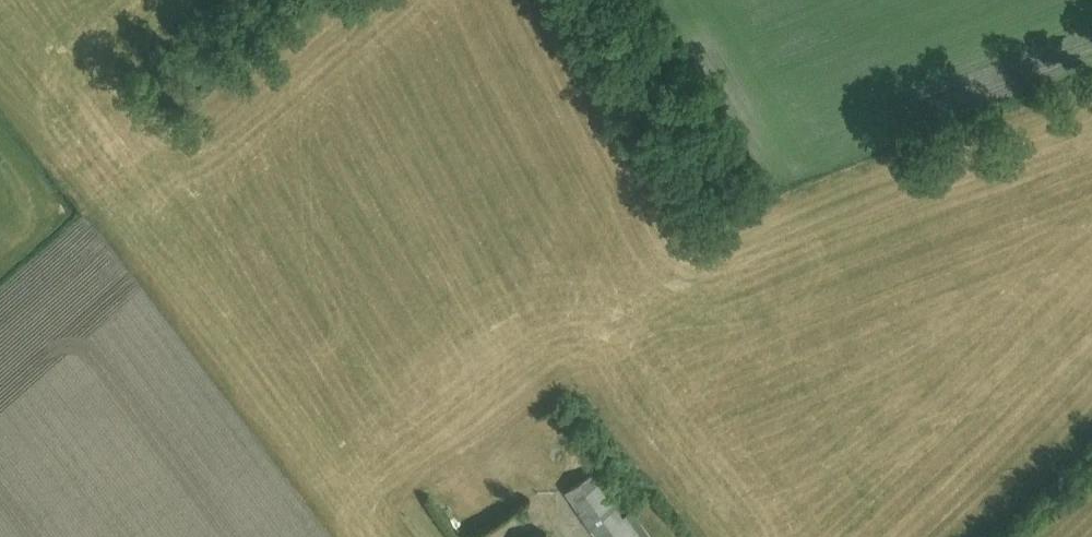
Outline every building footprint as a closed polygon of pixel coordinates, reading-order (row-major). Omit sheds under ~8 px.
[(622,516),(591,472),(566,490),(598,536),(652,536),(633,509),(622,516)]
